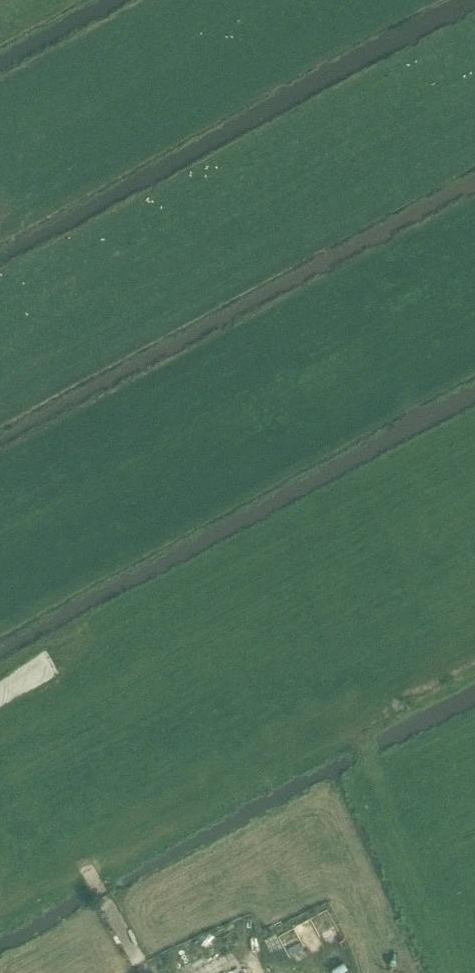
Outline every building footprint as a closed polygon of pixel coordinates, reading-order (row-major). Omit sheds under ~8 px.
[(356,955),(355,948),(353,941),(350,936),(345,930),(340,926),(334,923),(327,921),(320,920),(313,921),(305,924),(300,928),(296,932),(292,937),(289,942),(287,949),(287,955),(287,961),(289,968),(292,972),(351,972),(353,968),(355,961),(356,955)]
